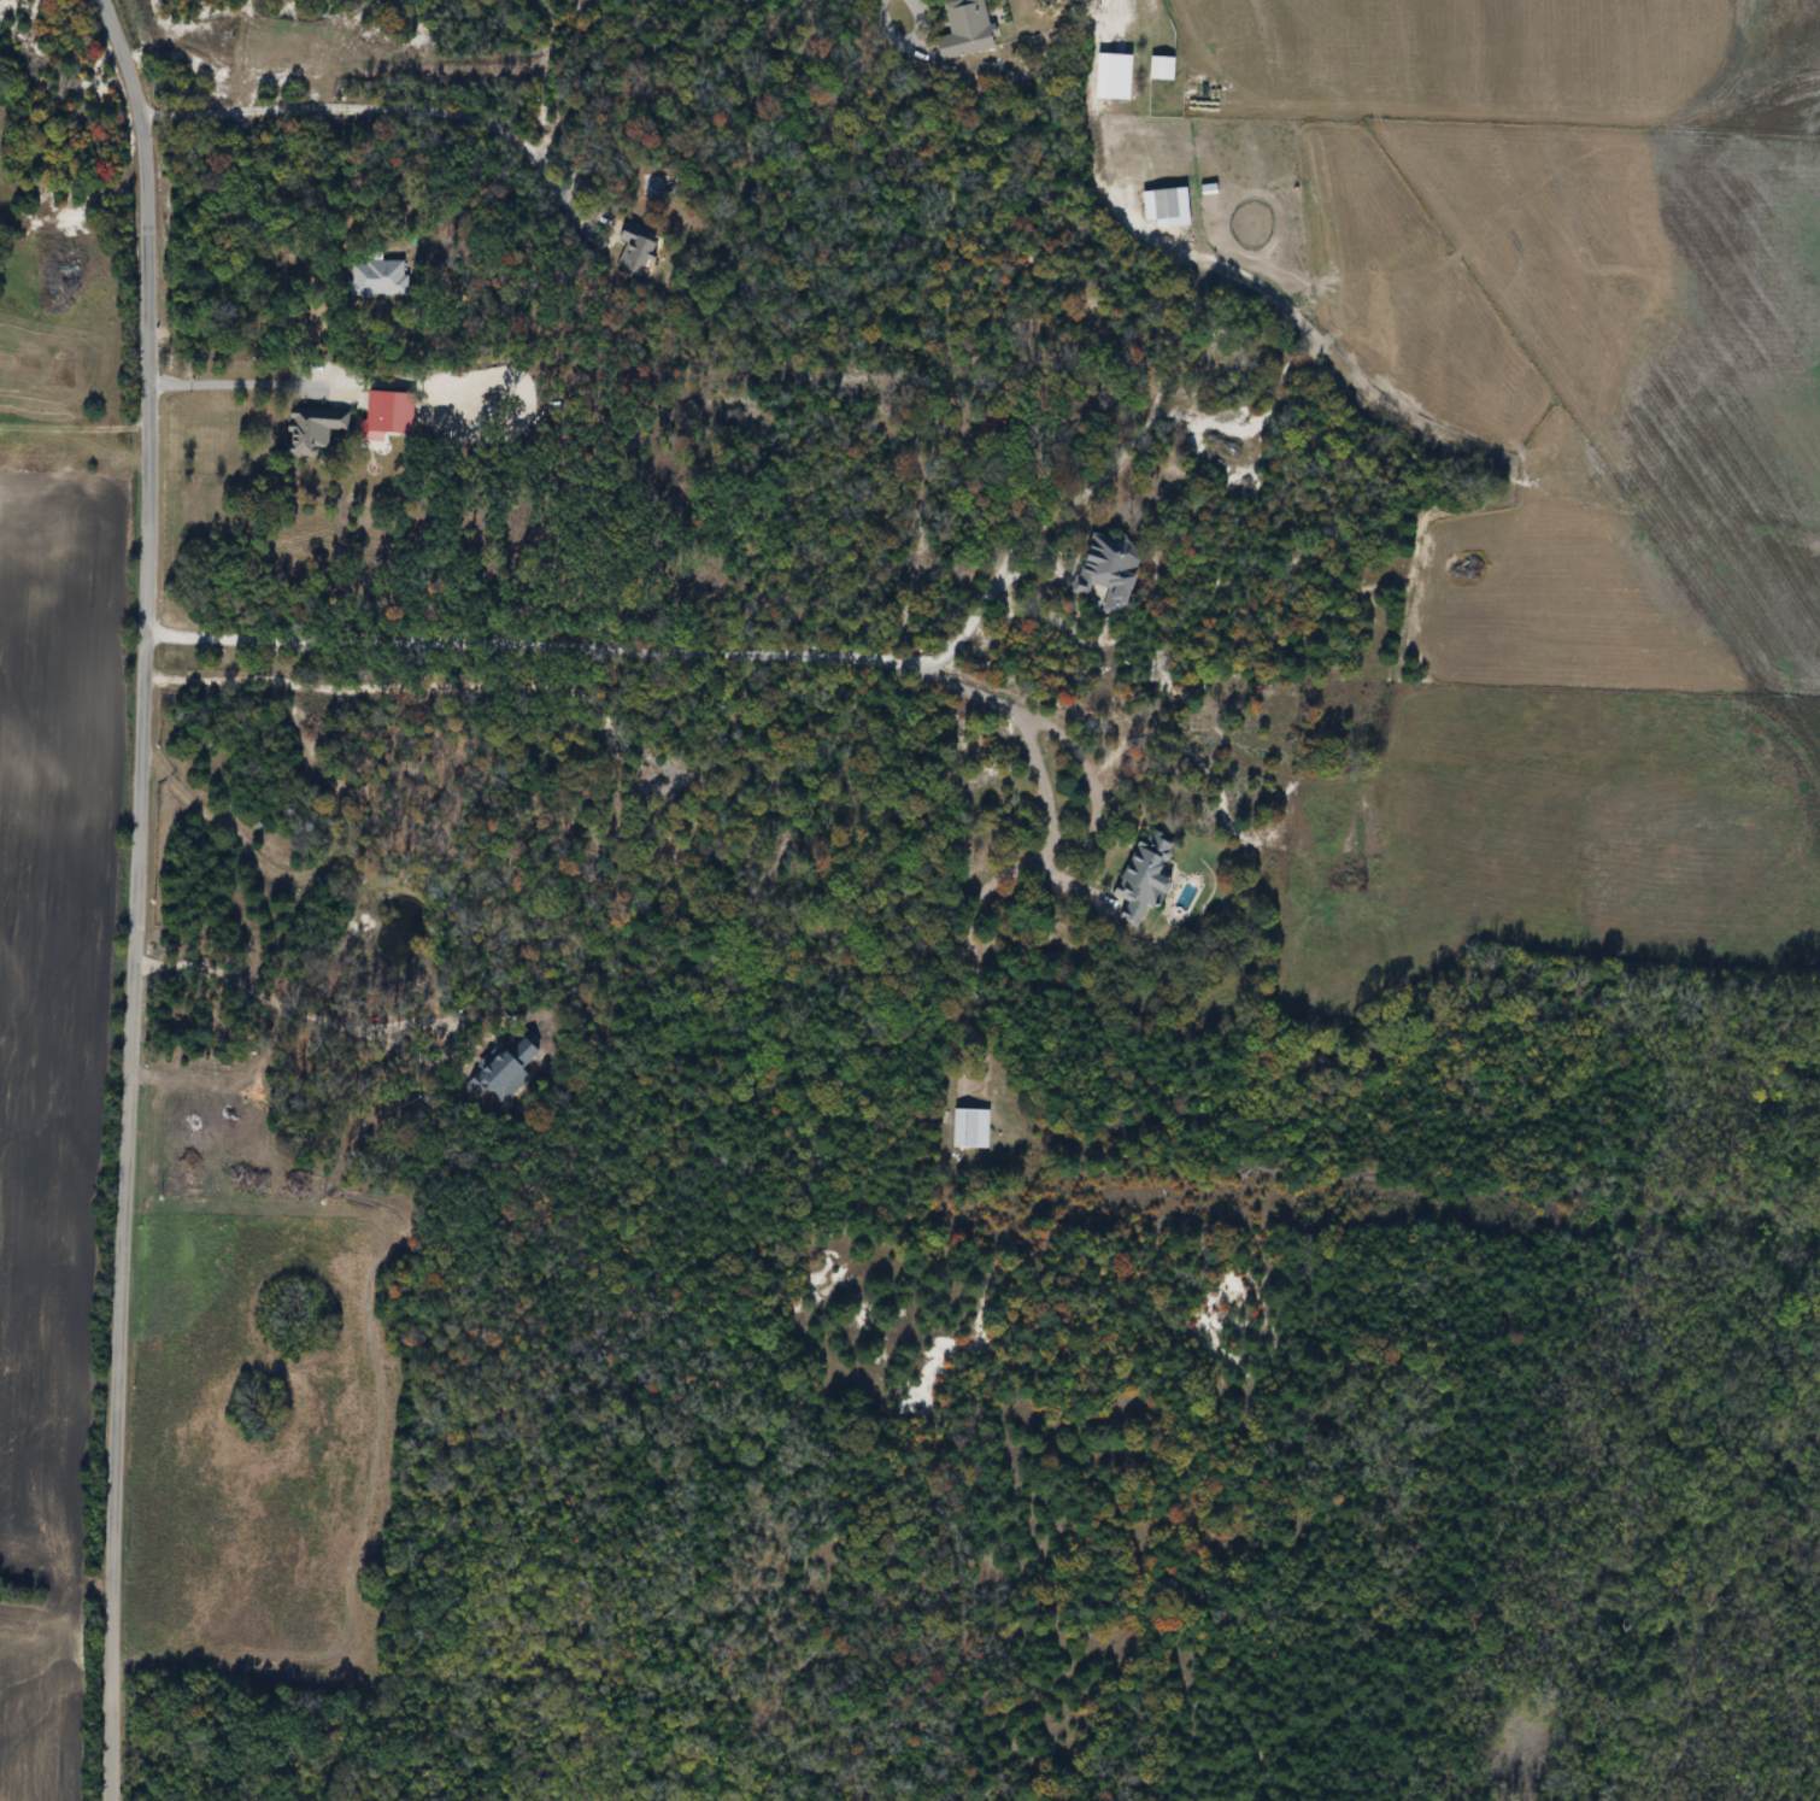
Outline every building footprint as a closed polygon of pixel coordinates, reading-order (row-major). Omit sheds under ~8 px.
[(989,0),(960,0),(947,2),(954,36),(939,38),(943,59),(998,49),(989,0)] [(1111,101),(1136,101),(1137,55),(1112,55),(1111,101)] [(1178,80),(1178,57),(1154,57),(1154,80),(1178,80)] [(1183,218),(1181,187),(1156,189),(1158,219),(1183,218)] [(621,240),(629,244),(618,266),(647,280),(666,240),(630,222),(621,240)] [(351,295),(407,295),(406,262),(351,262),(351,295)] [(319,449),(330,450),(331,430),(351,431),(352,411),(291,409),(289,457),(319,458),(319,449)] [(1127,618),(1146,557),(1134,554),(1138,544),(1094,530),(1074,592),(1090,598),(1094,584),(1111,590),(1104,611),(1127,618)] [(1118,896),(1130,901),(1122,920),(1141,927),(1152,901),(1166,906),(1176,880),(1164,875),(1177,841),(1145,827),(1118,896)] [(991,1110),(956,1110),(956,1149),(991,1149),(991,1110)]
